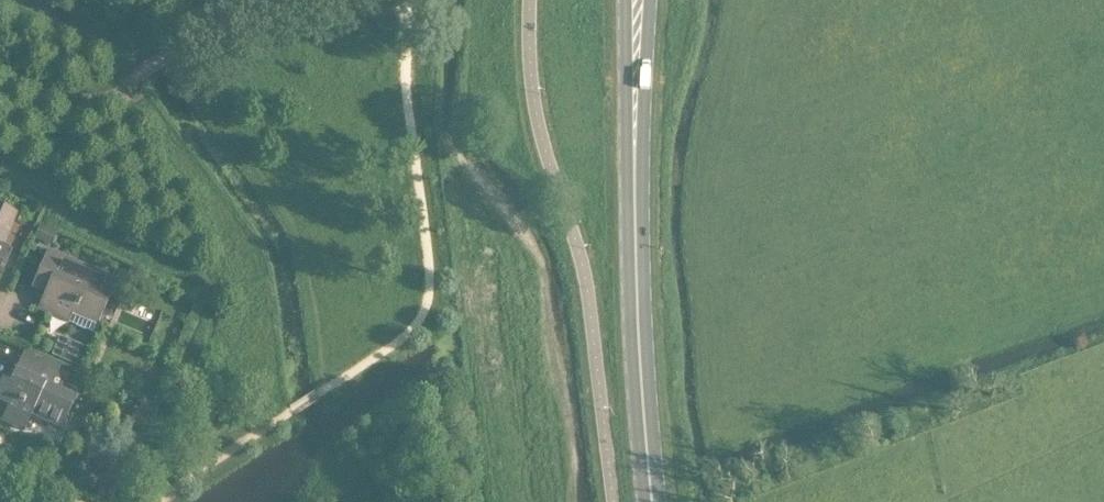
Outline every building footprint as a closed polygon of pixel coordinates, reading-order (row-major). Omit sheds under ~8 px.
[(14,212),(0,206),(0,243),(14,212)] [(56,232),(38,224),(32,239),(50,247),(56,232)] [(92,333),(108,296),(115,280),(79,264),(45,250),(29,287),(43,292),(36,309),(92,333)] [(0,419),(23,430),(30,415),(60,429),(73,399),(49,388),(60,363),(23,346),(6,384),(0,382),(0,402),(7,405),(0,419)] [(88,398),(89,403),(93,407),(99,407),(104,404),(105,400),(105,395),(100,391),(95,390),(90,393),(88,398)]
